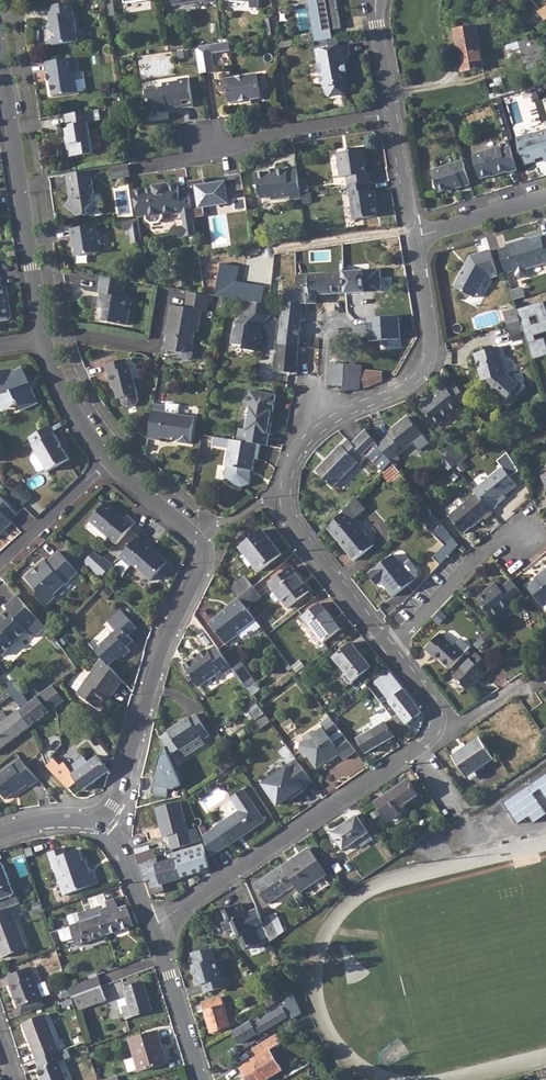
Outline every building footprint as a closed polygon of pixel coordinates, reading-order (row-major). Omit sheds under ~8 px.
[(227,1),(251,3),(250,8),(259,9),(260,0),(227,0),(227,1)] [(320,32),(330,30),(341,28),(338,11),(337,12),(336,9),(337,9),(336,0),(314,0),(320,32)] [(73,2),(50,6),(53,25),(49,25),(52,45),(79,41),(73,2)] [(537,11),(545,20),(545,3),(537,11)] [(275,18),(266,19),(268,35),(277,34),(275,18)] [(475,25),(454,29),(462,71),(483,68),(475,25)] [(320,32),(317,32),(318,41),(332,39),(330,30),(320,32)] [(310,33),(300,35),(302,44),(312,42),(310,33)] [(518,55),(521,65),(526,64),(527,68),(545,63),(545,49),(545,44),(534,37),(518,41),(523,54),(518,55)] [(290,38),(278,40),(279,48),(292,46),(290,38)] [(223,42),(211,44),(213,53),(231,51),(229,41),(223,42)] [(211,44),(196,46),(200,73),(216,71),(213,53),(211,44)] [(349,45),(316,50),(322,83),(326,86),(328,93),(332,97),(345,94),(347,90),(346,82),(348,80),(344,57),(350,56),(349,45)] [(78,57),(48,61),(50,73),(51,81),(53,95),(78,91),(78,90),(85,89),(87,87),(84,71),(80,72),(78,57)] [(264,74),(222,80),(224,92),(229,91),(231,103),(262,99),(260,87),(266,86),(264,74)] [(163,85),(145,88),(146,98),(149,98),(150,110),(160,108),(161,110),(165,109),(167,106),(167,104),(171,103),(171,104),(181,103),(182,107),(193,105),(189,76),(177,78),(177,79),(163,82),(163,85)] [(94,110),(66,114),(68,125),(67,125),(69,136),(70,144),(68,147),(68,153),(72,157),(94,153),(89,122),(95,121),(94,110)] [(536,132),(536,130),(518,135),(526,162),(538,159),(537,155),(545,152),(545,156),(545,129),(536,132)] [(518,168),(511,145),(503,147),(503,145),(474,153),(482,177),(509,169),(510,171),(518,168)] [(346,178),(348,186),(370,183),(371,182),(369,173),(365,174),(364,166),(362,159),(365,159),(363,147),(348,150),(349,152),(336,154),(340,178),(346,178)] [(471,183),(464,159),(434,168),(440,190),(454,186),(455,188),(471,183)] [(129,166),(113,168),(114,178),(130,175),(129,166)] [(267,176),(267,172),(253,175),(256,186),(258,192),(258,197),(262,200),(270,199),(271,201),(289,198),(290,202),(301,200),(300,194),(298,183),(296,171),(286,172),(285,169),(274,171),(275,174),(267,176)] [(91,170),(66,174),(67,184),(70,183),(73,195),(68,201),(69,208),(80,216),(89,214),(88,209),(93,203),(94,202),(93,194),(95,193),(91,170)] [(198,180),(188,181),(190,192),(194,219),(207,217),(205,206),(228,202),(227,193),(245,190),(242,173),(218,177),(219,185),(207,187),(199,188),(198,180)] [(205,179),(198,180),(199,188),(207,187),(205,179)] [(306,181),(298,183),(300,194),(308,193),(306,181)] [(370,183),(348,186),(353,220),(376,216),(374,201),(376,201),(374,190),(371,191),(370,183)] [(154,188),(136,191),(139,217),(147,216),(148,220),(152,223),(160,223),(164,217),(163,214),(175,212),(176,215),(183,213),(186,226),(177,227),(179,238),(197,235),(194,219),(190,192),(181,194),(179,185),(169,186),(170,188),(155,190),(154,188)] [(246,199),(235,201),(236,211),(248,209),(246,199)] [(139,218),(124,220),(126,231),(132,230),(134,243),(143,241),(139,218)] [(97,225),(71,229),(72,237),(74,238),(77,255),(101,251),(97,225)] [(507,242),(515,270),(516,270),(517,274),(521,276),(528,274),(530,270),(528,266),(545,261),(545,234),(543,235),(542,233),(524,239),(523,237),(507,242)] [(471,253),(454,284),(474,295),(486,273),(491,271),(492,275),(498,274),(491,247),(471,253)] [(285,290),(281,323),(278,347),(277,371),(298,373),(298,354),(303,305),(317,304),(317,297),(365,292),(363,270),(296,275),(296,281),(291,281),(292,289),(285,290)] [(125,280),(102,276),(100,294),(101,294),(100,304),(105,312),(104,322),(128,325),(130,310),(126,309),(128,299),(122,298),(125,280)] [(8,297),(6,286),(2,287),(0,277),(0,321),(8,320),(11,317),(9,305),(6,305),(5,298),(8,297)] [(218,279),(216,295),(224,296),(251,301),(257,302),(262,303),(266,287),(218,279)] [(206,293),(188,290),(185,308),(172,305),(167,328),(170,328),(168,345),(170,350),(182,352),(186,349),(187,345),(193,346),(195,333),(198,333),(202,310),(205,311),(207,302),(208,294),(206,293)] [(251,301),(245,306),(249,310),(257,302),(251,301)] [(257,302),(249,310),(237,321),(233,343),(245,345),(244,349),(257,350),(258,344),(263,341),(264,335),(260,331),(261,324),(272,314),(262,303),(257,302)] [(517,307),(510,309),(513,320),(520,318),(517,307)] [(510,309),(504,311),(507,322),(513,320),(510,309)] [(513,320),(507,322),(511,333),(523,329),(520,318),(513,320)] [(499,344),(476,351),(484,378),(482,380),(486,384),(487,383),(492,388),(490,390),(503,403),(513,392),(511,391),(520,382),(507,372),(499,344)] [(109,373),(112,384),(114,383),(115,387),(119,399),(122,398),(123,404),(129,407),(136,405),(139,400),(138,393),(138,394),(131,366),(129,367),(126,358),(104,364),(107,373),(109,373)] [(328,364),(328,376),(327,386),(343,387),(343,392),(363,390),(383,381),(382,371),(362,369),(362,365),(328,364)] [(5,394),(11,408),(18,404),(21,410),(37,403),(21,368),(11,372),(10,370),(0,372),(0,385),(5,394)] [(432,399),(422,408),(436,425),(460,405),(462,407),(470,400),(455,383),(448,389),(446,387),(431,398),(432,399)] [(243,442),(260,445),(267,446),(271,423),(270,423),(271,412),(273,413),(276,396),(250,391),(247,408),(250,409),(249,420),(246,419),(245,430),(243,442)] [(5,394),(0,397),(0,413),(11,408),(5,394)] [(166,405),(154,403),(149,438),(160,440),(161,437),(179,440),(178,442),(191,444),(195,417),(178,414),(180,405),(166,402),(166,405)] [(388,431),(389,433),(376,443),(391,461),(392,463),(399,457),(397,454),(422,434),(407,416),(388,431)] [(49,426),(29,437),(49,471),(69,459),(49,426)] [(376,443),(365,429),(351,443),(348,439),(342,445),(341,444),(315,470),(333,487),(364,454),(382,471),(391,461),(376,443)] [(225,439),(214,437),(213,445),(223,447),(225,439)] [(237,441),(230,440),(229,448),(226,467),(227,467),(225,480),(231,485),(241,487),(249,484),(250,476),(249,475),(250,471),(252,471),(254,460),(258,461),(260,445),(243,442),(237,441)] [(503,467),(474,491),(476,493),(490,511),(496,506),(496,505),(494,503),(504,495),(517,485),(503,467)] [(21,487),(15,496),(27,504),(33,495),(21,487)] [(490,511),(476,493),(448,515),(463,533),(483,517),(485,519),(492,513),(490,511)] [(504,495),(494,503),(496,505),(506,497),(504,495)] [(1,525),(4,528),(12,521),(10,519),(16,513),(0,496),(0,526),(1,525)] [(355,497),(344,509),(353,519),(365,509),(355,497)] [(105,502),(89,519),(116,543),(135,522),(126,515),(124,518),(105,502)] [(344,509),(327,527),(355,561),(374,544),(353,519),(344,509)] [(432,557),(439,565),(458,544),(441,524),(433,532),(444,545),(432,557)] [(241,527),(234,538),(241,546),(239,547),(260,573),(283,554),(263,529),(250,539),(241,527)] [(138,536),(118,557),(130,568),(132,565),(150,581),(167,562),(160,555),(154,550),(156,548),(147,541),(145,542),(138,536)] [(33,569),(25,576),(38,591),(38,597),(46,605),(57,596),(55,593),(79,573),(59,551),(47,562),(44,559),(36,566),(38,568),(34,571),(33,569)] [(93,552),(83,563),(99,578),(111,565),(103,557),(101,559),(93,552)] [(393,554),(368,573),(377,585),(381,582),(393,597),(414,580),(393,554)] [(292,566),(269,584),(275,592),(271,594),(271,596),(274,601),(277,601),(280,598),(288,608),(311,590),(292,566)] [(537,576),(537,577),(526,586),(545,610),(545,568),(537,576)] [(246,576),(232,587),(239,596),(240,597),(254,586),(246,576)] [(510,579),(499,587),(495,581),(487,588),(488,590),(477,598),(492,618),(522,594),(510,579)] [(254,586),(240,597),(248,609),(263,597),(254,586)] [(16,594),(5,605),(7,609),(0,615),(0,653),(2,655),(15,642),(13,640),(26,628),(28,630),(40,620),(16,594)] [(240,597),(239,596),(230,603),(231,605),(210,620),(228,643),(239,633),(238,632),(256,618),(248,609),(240,597)] [(321,603),(303,617),(324,643),(341,629),(321,603)] [(116,630),(96,649),(102,656),(109,664),(121,653),(124,656),(131,650),(127,646),(133,640),(128,635),(137,627),(120,609),(107,621),(116,630)] [(434,652),(450,667),(462,654),(470,647),(463,640),(460,640),(454,646),(440,632),(425,647),(431,654),(434,652)] [(352,642),(333,657),(353,683),(372,668),(352,642)] [(195,659),(194,656),(183,664),(199,686),(222,669),(224,673),(232,667),(215,645),(208,650),(206,648),(199,653),(200,656),(195,659)] [(475,652),(453,676),(467,689),(489,665),(475,652)] [(109,664),(102,656),(77,692),(98,707),(107,695),(109,691),(113,694),(123,680),(109,664)] [(241,660),(232,667),(246,688),(255,681),(241,660)] [(304,668),(297,673),(301,678),(308,672),(304,668)] [(388,670),(374,681),(399,714),(407,724),(422,713),(388,670)] [(310,676),(303,681),(308,688),(315,683),(310,676)] [(21,709),(16,712),(29,728),(64,701),(53,684),(29,703),(21,709)] [(1,703),(11,696),(7,691),(0,696),(0,701),(1,703)] [(25,697),(17,703),(21,709),(29,703),(25,697)] [(258,703),(248,711),(255,720),(265,713),(258,703)] [(16,712),(9,718),(4,712),(0,714),(0,751),(29,728),(16,712)] [(189,717),(167,731),(168,733),(161,738),(164,745),(168,757),(180,749),(185,757),(205,744),(202,740),(210,735),(196,714),(190,719),(189,717)] [(399,714),(392,718),(357,739),(365,754),(410,727),(407,724),(399,714)] [(328,725),(324,728),(315,735),(312,732),(303,738),(306,742),(302,744),(301,751),(308,760),(311,758),(318,766),(323,766),(329,762),(328,761),(331,759),(333,762),(341,756),(345,761),(357,752),(331,717),(326,721),(328,725)] [(479,737),(452,756),(466,776),(493,758),(479,737)] [(168,757),(164,745),(161,747),(150,794),(166,797),(167,790),(179,785),(168,757)] [(54,759),(46,766),(57,779),(67,790),(77,782),(84,791),(109,773),(97,756),(88,762),(84,756),(68,767),(64,762),(61,765),(54,759)] [(0,774),(0,790),(6,798),(19,788),(20,789),(27,784),(29,787),(38,780),(19,758),(0,774)] [(314,782),(297,759),(287,766),(288,767),(281,772),(278,768),(269,774),(272,779),(264,784),(279,805),(290,797),(292,799),(305,790),(304,789),(314,782)] [(503,802),(517,823),(528,815),(532,821),(545,812),(532,792),(539,787),(545,798),(545,772),(503,802)] [(409,779),(375,803),(388,822),(401,814),(398,811),(421,796),(409,779)] [(239,811),(216,827),(203,836),(212,857),(228,846),(265,822),(244,790),(231,799),(239,811)] [(168,836),(170,844),(172,849),(172,851),(201,841),(196,829),(188,831),(181,802),(155,808),(163,838),(168,836)] [(357,815),(331,833),(343,850),(369,832),(357,815)] [(148,845),(134,849),(135,855),(150,850),(148,845)] [(202,845),(173,853),(181,880),(201,873),(201,871),(208,868),(202,845)] [(309,848),(282,866),(295,886),(300,893),(328,874),(309,848)] [(50,853),(60,884),(65,882),(68,894),(97,884),(93,873),(90,874),(88,875),(87,870),(88,870),(85,860),(83,861),(79,850),(65,855),(63,849),(50,853)] [(150,850),(135,855),(144,882),(148,881),(151,894),(164,891),(162,885),(181,880),(173,853),(172,851),(172,849),(156,854),(154,849),(150,850)] [(15,895),(3,865),(0,866),(0,901),(15,895)] [(295,886),(282,866),(255,885),(268,904),(295,886)] [(0,901),(0,910),(1,911),(10,908),(18,904),(15,895),(0,901)] [(79,909),(83,922),(100,916),(103,915),(101,909),(98,902),(79,909)] [(229,922),(235,937),(262,921),(256,908),(245,913),(241,903),(221,911),(226,923),(229,922)] [(111,906),(101,909),(103,915),(113,911),(111,906)] [(103,915),(100,916),(106,934),(133,926),(126,907),(113,911),(103,915)] [(0,912),(0,948),(4,958),(26,949),(10,908),(1,911),(0,912)] [(83,922),(59,930),(61,939),(66,941),(74,937),(76,945),(106,934),(100,916),(83,922)] [(262,921),(235,937),(236,939),(239,937),(244,950),(262,942),(258,930),(265,927),(262,921)] [(202,984),(205,992),(231,984),(228,975),(220,978),(212,950),(191,952),(193,960),(195,959),(197,963),(192,965),(198,985),(202,984)] [(9,985),(19,1007),(42,998),(31,967),(8,977),(11,984),(9,985)] [(73,984),(68,986),(71,995),(72,998),(101,986),(98,978),(74,987),(73,984)] [(126,997),(117,1000),(121,1014),(124,1014),(125,1019),(152,1011),(143,982),(123,989),(126,997)] [(101,986),(72,998),(77,1012),(106,1000),(101,986)] [(286,989),(265,999),(269,1006),(289,996),(286,989)] [(293,994),(284,1000),(293,1019),(302,1014),(293,994)] [(220,997),(201,1002),(210,1034),(229,1028),(220,997)] [(42,998),(19,1007),(21,1015),(45,1006),(42,998)] [(249,1021),(232,1032),(239,1044),(257,1033),(257,1035),(287,1017),(281,1008),(252,1026),(249,1021)] [(23,1024),(37,1060),(60,1051),(46,1015),(23,1024)] [(158,1031),(129,1040),(139,1071),(167,1062),(158,1031)] [(239,1068),(247,1079),(267,1079),(282,1072),(270,1050),(281,1044),(276,1035),(253,1048),(258,1057),(239,1068)] [(68,1048),(60,1051),(64,1061),(72,1057),(68,1048)] [(37,1060),(40,1068),(38,1069),(42,1079),(67,1079),(59,1062),(64,1061),(60,1051),(37,1060)]
